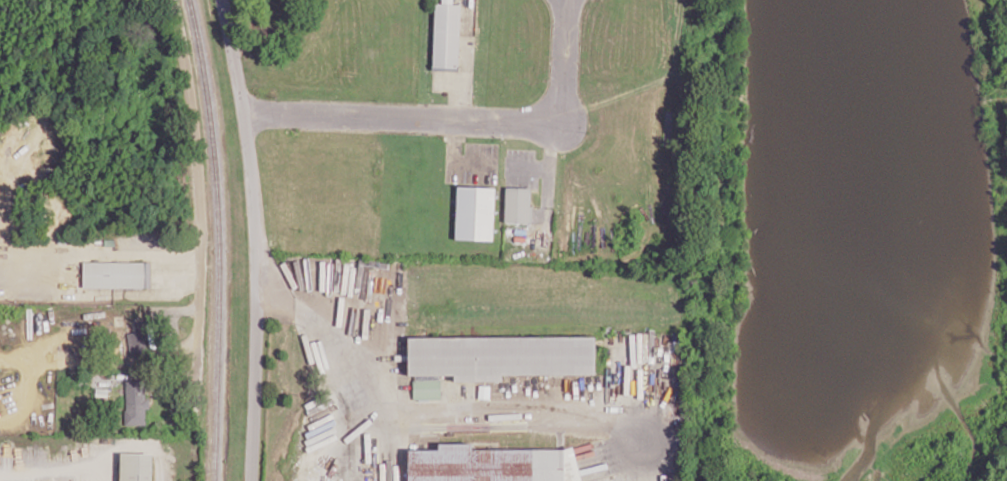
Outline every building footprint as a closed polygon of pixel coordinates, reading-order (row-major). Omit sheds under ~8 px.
[(452,4),(452,0),(441,0),(441,4),(434,4),(432,70),(458,71),(460,4),(452,4)] [(455,239),(493,240),(495,187),(457,186),(455,239)] [(531,223),(532,187),(505,187),(504,222),(531,223)] [(83,287),(150,288),(151,262),(83,261),(83,287)] [(595,336),(408,336),(408,375),(413,375),(413,399),(440,399),(440,376),(453,376),(453,381),(503,381),(503,374),(595,374),(595,336)] [(146,424),(146,409),(149,409),(148,380),(125,380),(125,425),(146,424)] [(579,461),(564,461),(564,449),(473,449),(473,443),(438,443),(438,449),(408,449),(408,480),(579,480),(579,461)] [(152,453),(151,480),(119,480),(120,453),(152,453)]
